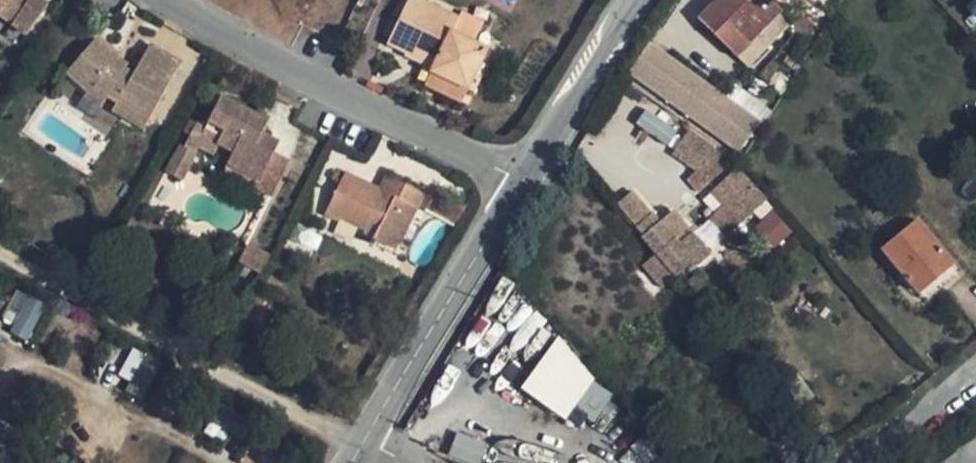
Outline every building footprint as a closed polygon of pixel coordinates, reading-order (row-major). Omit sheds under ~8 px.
[(0,13),(0,22),(12,30),(33,1),(31,0),(10,0),(0,13)] [(10,0),(0,0),(0,13),(10,0)] [(736,61),(782,15),(774,7),(780,0),(719,0),(697,22),(736,61)] [(33,1),(12,30),(26,41),(47,11),(33,1)] [(418,1),(394,49),(414,59),(418,50),(443,62),(437,74),(435,77),(473,96),(494,54),(459,38),(466,24),(418,1)] [(118,66),(97,46),(68,76),(89,96),(96,90),(108,98),(107,100),(118,107),(115,110),(148,129),(183,68),(151,49),(133,80),(125,75),(116,69),(118,66)] [(414,59),(412,62),(437,74),(443,62),(418,50),(414,59)] [(672,109),(706,133),(720,112),(685,88),(642,59),(629,79),(672,109)] [(116,69),(125,75),(128,72),(118,66),(116,69)] [(89,96),(68,76),(61,84),(83,104),(89,96)] [(83,104),(97,114),(107,100),(108,98),(96,90),(89,96),(83,104)] [(272,127),(227,105),(205,148),(222,156),(237,164),(233,172),(266,188),(261,198),(275,205),(293,169),(276,160),(270,157),(276,146),(266,141),(272,127)] [(111,118),(143,138),(148,129),(115,110),(111,118)] [(644,110),(636,124),(667,143),(676,129),(644,110)] [(724,117),(711,136),(747,158),(758,140),(724,117)] [(703,171),(715,155),(690,138),(675,161),(697,176),(703,171)] [(282,149),(276,146),(270,157),(276,160),(282,149)] [(222,156),(205,148),(201,158),(217,166),(222,156)] [(688,186),(700,199),(721,180),(731,167),(715,155),(703,171),(697,176),(688,186)] [(197,165),(183,157),(169,185),(184,192),(197,165)] [(266,188),(233,172),(228,182),(261,198),(266,188)] [(384,193),(349,176),(345,183),(338,184),(341,191),(329,214),(368,234),(370,230),(379,234),(375,243),(388,249),(401,245),(426,196),(391,179),(384,193)] [(724,214),(741,231),(768,208),(739,176),(712,200),(724,214)] [(646,243),(679,283),(689,274),(692,276),(709,261),(675,218),(661,230),(635,197),(619,211),(646,243)] [(717,220),(734,238),(741,231),(724,214),(717,220)] [(915,225),(880,254),(916,298),(950,268),(915,225)] [(269,280),(277,264),(252,252),(244,268),(269,280)] [(654,304),(673,288),(655,266),(636,282),(654,304)] [(958,278),(950,268),(916,298),(923,307),(958,278)] [(699,281),(690,289),(697,298),(707,290),(699,281)] [(1,326),(32,336),(44,300),(13,290),(1,326)] [(519,387),(564,420),(575,405),(594,419),(617,389),(552,342),(519,387)] [(130,349),(118,379),(145,390),(158,360),(130,349)] [(448,457),(466,462),(480,462),(488,443),(457,432),(448,457)]
